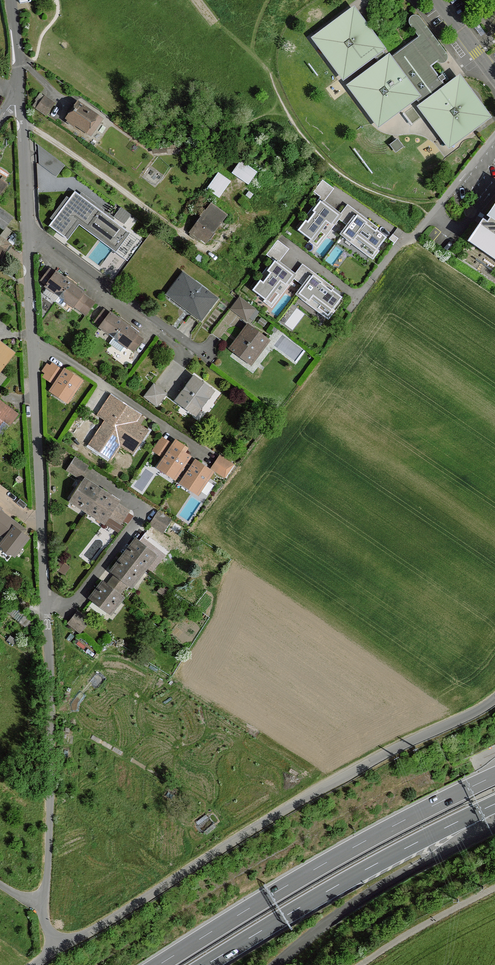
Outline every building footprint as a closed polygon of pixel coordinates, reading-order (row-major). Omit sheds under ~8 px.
[(353,12),(318,39),(336,63),(347,55),(356,66),(374,53),(380,48),(353,12)] [(412,28),(419,37),(438,61),(440,64),(444,66),(447,64),(449,60),(448,57),(420,19),(417,17),(413,18),(410,21),(410,25),(412,28)] [(419,37),(391,58),(418,94),(415,96),(423,107),(448,90),(431,66),(438,61),(419,37)] [(389,59),(380,48),(374,53),(382,64),(389,59)] [(344,75),(356,66),(347,55),(336,63),(344,75)] [(352,86),(371,111),(383,102),(391,113),(415,96),(418,94),(391,58),(389,59),(382,64),(352,86)] [(448,90),(423,107),(441,131),(453,123),(462,135),(486,117),(459,81),(448,90)] [(54,103),(45,97),(37,109),(46,116),(54,103)] [(379,122),(391,113),(383,102),(371,111),(379,122)] [(79,103),(67,119),(86,132),(97,115),(79,103)] [(453,123),(441,131),(450,144),(462,135),(453,123)] [(259,172),(242,161),(233,174),(250,185),(259,172)] [(231,181),(219,173),(207,189),(220,198),(231,181)] [(316,190),(327,198),(336,186),(325,178),(316,190)] [(75,190),(48,225),(69,241),(81,225),(117,252),(131,233),(75,190)] [(321,198),(296,229),(319,248),(344,216),(321,198)] [(122,205),(115,216),(133,227),(140,217),(122,205)] [(205,211),(197,221),(199,223),(212,232),(225,215),(212,205),(207,213),(205,211)] [(1,210),(0,212),(0,226),(4,229),(12,218),(1,210)] [(488,221),(484,218),(470,239),(494,255),(494,211),(488,221)] [(357,214),(341,236),(375,260),(391,238),(357,214)] [(212,232),(199,223),(191,234),(198,239),(200,236),(206,240),(212,232)] [(11,244),(0,236),(0,260),(11,244)] [(274,259),(252,290),(275,307),(298,275),(274,259)] [(47,286),(56,273),(50,269),(44,277),(41,281),(47,286)] [(46,287),(60,297),(70,283),(57,273),(56,273),(47,286),(46,287)] [(217,299),(183,273),(169,292),(194,310),(192,314),(200,321),(217,299)] [(313,273),(297,296),(329,319),(346,296),(313,273)] [(83,293),(70,283),(60,297),(67,302),(73,307),(74,306),(83,294),(83,293)] [(89,298),(83,294),(74,306),(80,310),(89,298)] [(240,295),(232,308),(249,319),(258,306),(240,295)] [(67,302),(60,297),(56,302),(63,307),(67,302)] [(101,327),(110,314),(104,310),(95,322),(101,327)] [(100,327),(114,337),(124,324),(111,313),(110,314),(101,327),(100,327)] [(261,318),(258,322),(264,327),(267,322),(261,318)] [(138,333),(124,324),(114,337),(121,343),(127,348),(128,347),(137,334),(138,333)] [(240,340),(232,350),(249,363),(261,347),(263,348),(269,340),(249,325),(238,339),(240,340)] [(143,339),(137,334),(128,347),(134,351),(143,339)] [(0,342),(0,373),(15,353),(0,342)] [(55,384),(64,372),(52,364),(50,367),(46,373),(44,376),(55,384)] [(65,370),(64,372),(55,384),(51,391),(60,397),(62,394),(70,399),(82,381),(65,370)] [(214,390),(195,377),(176,401),(195,415),(214,390)] [(166,394),(154,385),(145,397),(157,406),(166,394)] [(104,410),(111,415),(117,418),(125,406),(111,398),(104,410)] [(0,401),(0,438),(18,414),(0,401)] [(138,416),(125,406),(117,418),(111,415),(108,420),(92,444),(111,457),(125,437),(137,445),(146,432),(133,423),(138,416)] [(165,457),(173,446),(161,438),(153,449),(165,457)] [(190,457),(173,446),(165,457),(158,467),(167,473),(169,470),(177,475),(185,463),(190,457)] [(233,465),(220,457),(213,469),(225,476),(233,465)] [(88,466),(76,458),(68,470),(80,478),(88,466)] [(211,471),(196,461),(192,467),(184,479),(182,483),(190,489),(192,486),(200,491),(213,472),(211,471)] [(192,467),(185,463),(177,475),(180,477),(184,479),(192,467)] [(89,510),(101,492),(84,482),(73,499),(89,510)] [(118,503),(101,492),(89,510),(106,521),(109,516),(118,503)] [(129,511),(118,503),(109,516),(121,524),(129,511)] [(11,519),(0,511),(0,533),(11,519)] [(171,520),(158,512),(150,524),(163,533),(171,520)] [(18,524),(11,519),(0,533),(6,538),(1,545),(15,556),(28,538),(15,528),(18,524)] [(138,541),(126,556),(143,569),(154,554),(138,541)] [(143,569),(126,556),(114,572),(116,574),(128,583),(130,585),(143,569)] [(128,583),(116,574),(107,585),(119,594),(128,583)] [(105,583),(93,599),(109,612),(122,596),(119,594),(107,585),(105,583)] [(37,623),(13,604),(7,612),(31,631),(37,623)] [(81,615),(78,612),(69,624),(81,633),(89,621),(81,615)]
